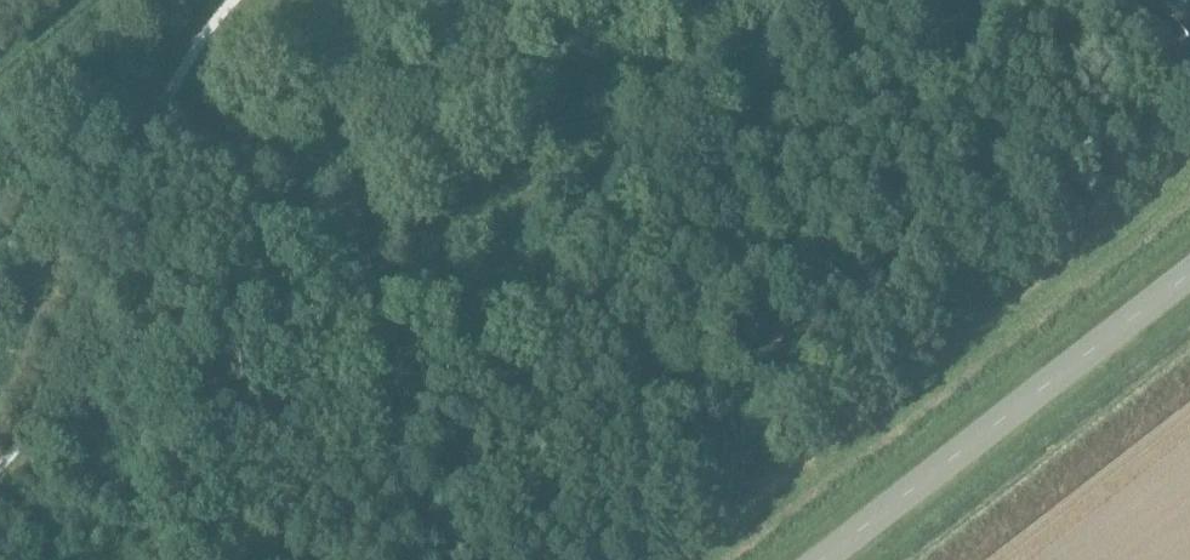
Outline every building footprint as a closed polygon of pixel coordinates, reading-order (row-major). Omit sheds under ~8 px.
[(1174,21),(1189,42),(1189,8),(1174,21)]
